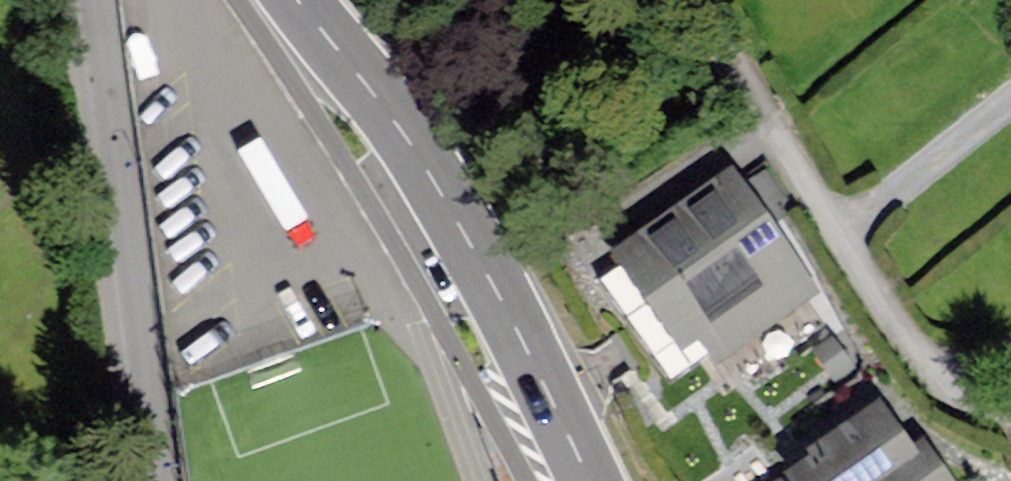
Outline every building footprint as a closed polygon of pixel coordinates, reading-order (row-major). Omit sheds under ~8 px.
[(813,292),(730,172),(618,249),(683,344),(699,333),(716,358),(813,292)] [(888,404),(791,470),(798,480),(955,480),(935,452),(924,458),(888,404)]
